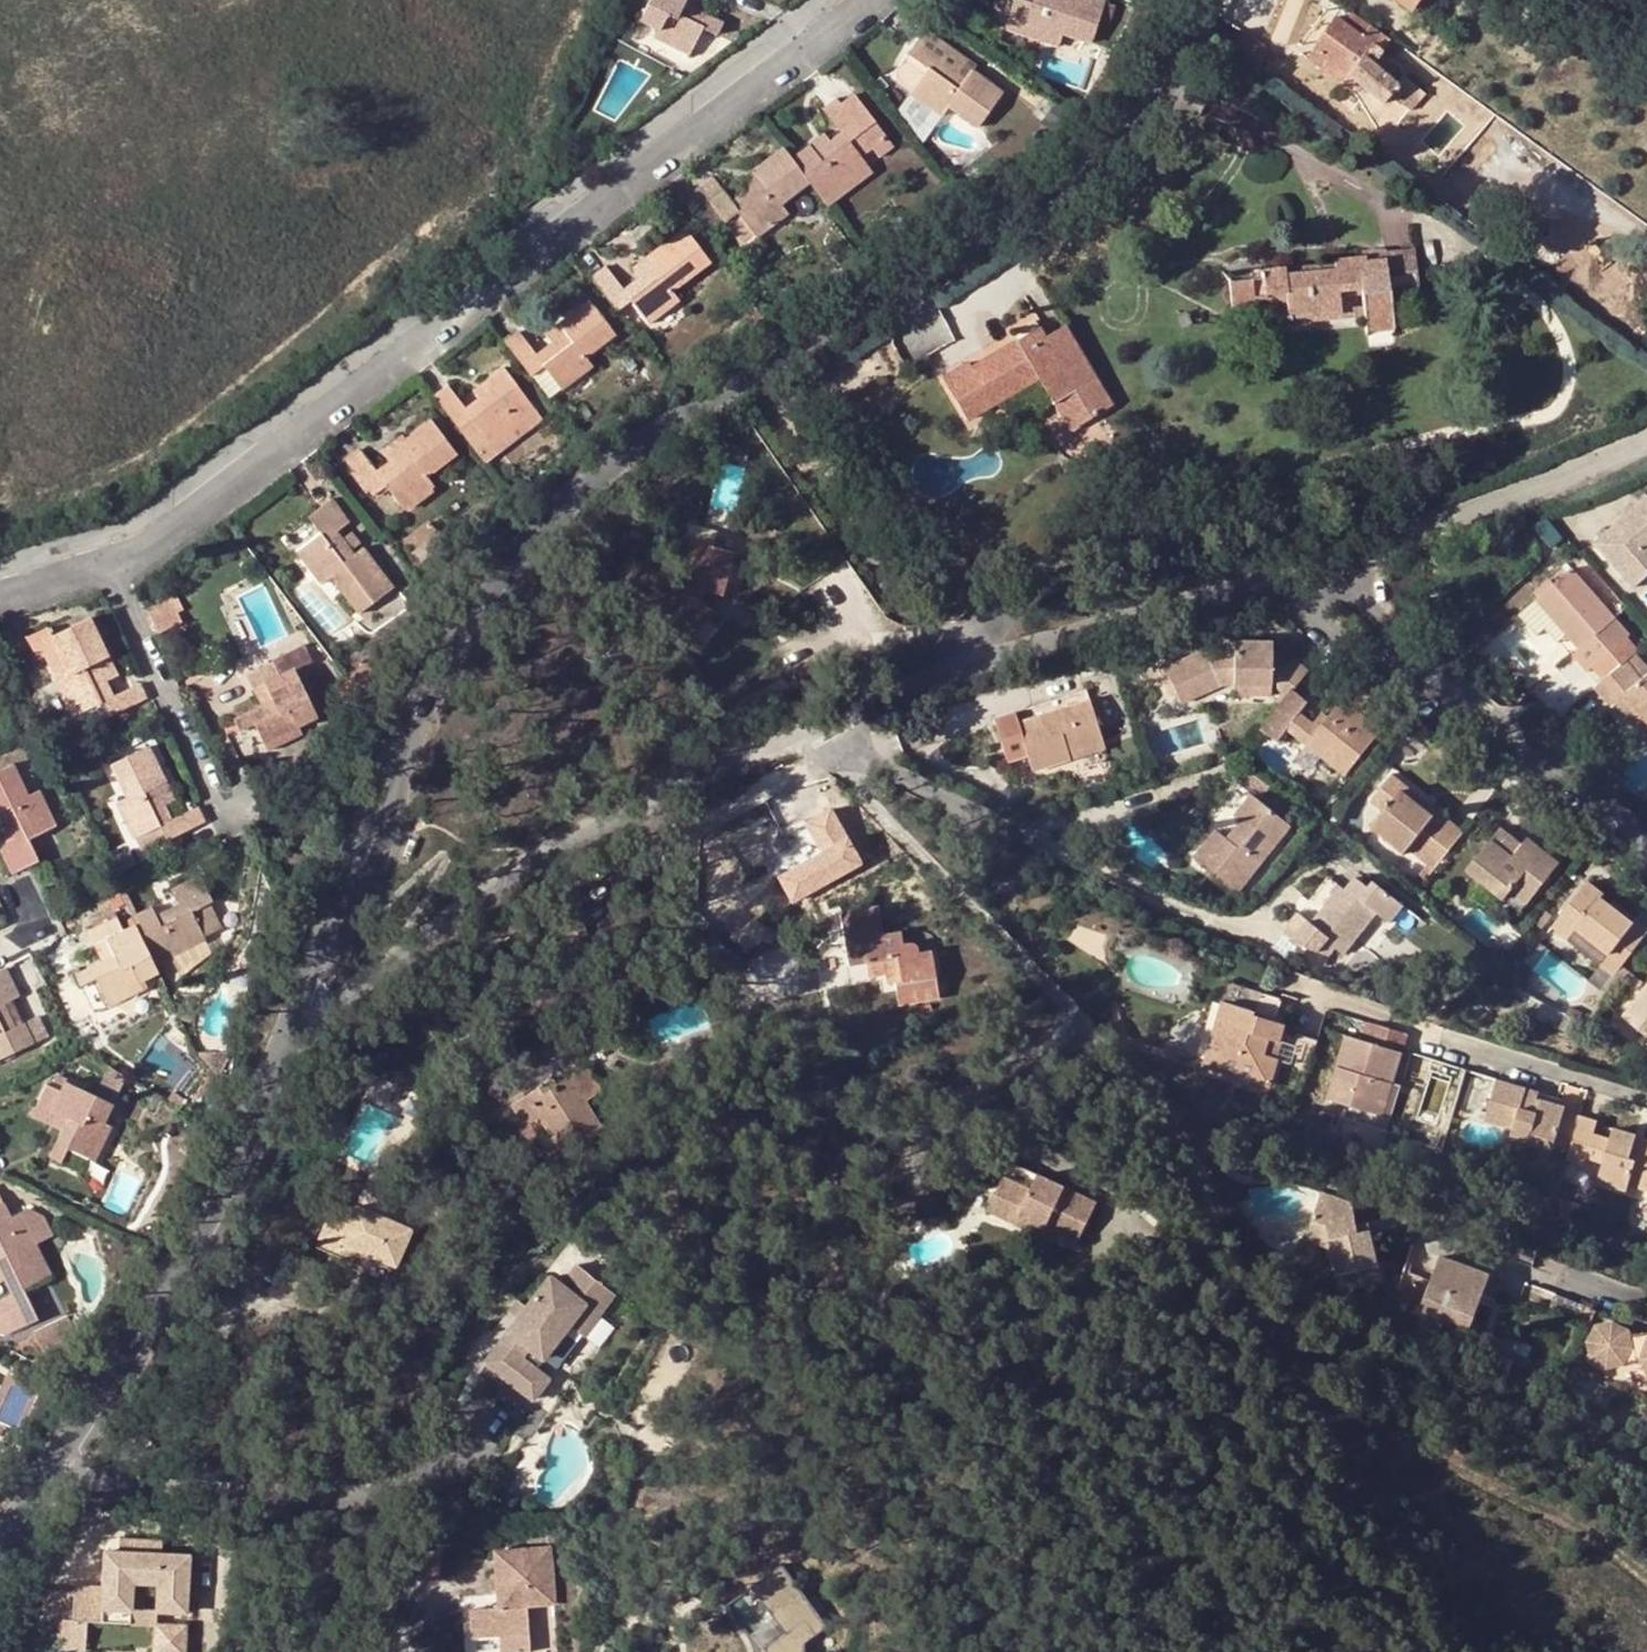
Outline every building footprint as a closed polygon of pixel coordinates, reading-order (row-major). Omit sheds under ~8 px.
[(639,23),(657,32),(654,39),(689,56),(703,29),(716,34),(723,23),(696,10),(684,4),(686,0),(650,0),(639,23)] [(700,0),(686,0),(684,4),(696,10),(700,0)] [(1004,26),(1013,0),(993,0),(987,20),(1004,26)] [(1091,0),(1013,0),(1004,26),(1042,39),(1045,29),(1089,43),(1098,20),(1107,24),(1112,7),(1091,0)] [(1411,11),(1419,0),(1396,0),(1411,11)] [(1500,11),(1506,0),(1482,0),(1500,11)] [(1389,42),(1350,14),(1342,26),(1333,20),(1311,52),(1346,78),(1379,104),(1388,95),(1397,85),(1371,64),(1389,42)] [(965,80),(951,71),(940,63),(947,49),(923,32),(907,53),(926,68),(908,95),(940,117),(946,107),(977,128),(1002,94),(970,71),(965,80)] [(1346,78),(1311,52),(1305,61),(1340,86),(1346,78)] [(888,80),(908,95),(926,68),(907,53),(888,80)] [(956,62),(951,71),(965,80),(970,71),(956,62)] [(1397,85),(1388,95),(1411,112),(1422,97),(1401,79),(1397,85)] [(807,183),(821,202),(866,168),(857,155),(847,141),(859,132),(869,146),(883,136),(852,95),(840,105),(836,99),(820,109),(839,133),(827,143),(814,154),(808,145),(790,159),(807,183)] [(847,141),(857,155),(869,146),(859,132),(847,141)] [(814,154),(827,143),(821,134),(808,145),(814,154)] [(883,136),(869,146),(879,160),(893,149),(883,136)] [(759,182),(743,193),(729,203),(710,178),(683,199),(710,235),(724,223),(742,247),(786,214),(779,204),(807,183),(790,159),(782,148),(752,171),(759,182)] [(759,182),(752,171),(736,183),(743,193),(759,182)] [(604,267),(591,276),(617,310),(628,302),(636,313),(647,325),(678,302),(670,292),(708,264),(681,229),(643,259),(650,268),(638,278),(620,290),(604,267)] [(1261,279),(1236,283),(1228,284),(1231,307),(1252,304),(1252,300),(1265,298),(1265,295),(1283,294),(1287,317),(1283,318),(1285,323),(1289,322),(1289,319),(1339,312),(1337,292),(1359,291),(1361,308),(1363,319),(1365,330),(1391,327),(1386,291),(1411,287),(1412,290),(1416,289),(1411,251),(1384,255),(1385,269),(1365,272),(1363,258),(1333,263),(1333,264),(1334,270),(1283,277),(1284,270),(1260,273),(1261,279)] [(1363,254),(1363,258),(1365,272),(1385,269),(1384,255),(1383,252),(1363,254)] [(631,268),(638,278),(650,268),(643,259),(631,268)] [(1333,264),(1284,270),(1283,277),(1334,270),(1333,264)] [(1234,276),(1236,283),(1261,279),(1260,273),(1234,276)] [(517,333),(503,343),(529,377),(546,399),(560,389),(561,390),(591,367),(585,358),(612,335),(587,302),(557,325),(564,334),(551,344),(535,356),(517,333)] [(617,310),(625,322),(636,313),(628,302),(617,310)] [(1361,308),(1339,312),(1341,322),(1363,319),(1361,308)] [(564,334),(557,325),(544,335),(551,344),(564,334)] [(1071,340),(1063,327),(1043,340),(1051,352),(1071,340)] [(994,405),(1038,379),(1053,404),(1071,432),(1112,406),(1071,340),(1051,352),(1043,340),(1037,329),(971,370),(968,364),(941,381),(966,422),(994,405)] [(446,386),(432,397),(465,440),(477,431),(489,446),(533,410),(502,369),(482,384),(487,391),(477,400),(465,410),(446,386)] [(471,392),(477,400),(487,391),(482,384),(471,392)] [(465,440),(483,464),(539,418),(533,410),(489,446),(477,431),(465,440)] [(346,464),(371,496),(382,487),(402,512),(433,487),(427,478),(455,455),(429,421),(399,445),(407,454),(392,465),(377,477),(359,453),(346,464)] [(407,454),(399,445),(385,456),(392,465),(407,454)] [(349,551),(342,542),(336,535),(349,524),(331,500),(284,535),(297,552),(296,553),(320,586),(329,578),(358,614),(392,589),(362,551),(354,557),(349,551)] [(1604,560),(1643,602),(1646,598),(1646,521),(1604,560)] [(423,525),(401,541),(411,554),(432,538),(423,525)] [(350,536),(342,542),(349,551),(357,545),(350,536)] [(731,553),(691,542),(679,585),(650,620),(683,647),(711,612),(698,601),(700,591),(720,596),(731,553)] [(1585,582),(1552,611),(1576,639),(1596,662),(1589,668),(1604,686),(1645,650),(1585,582)] [(720,596),(700,591),(698,601),(711,612),(720,596)] [(183,611),(174,594),(146,607),(158,634),(180,622),(176,615),(183,611)] [(1552,611),(1539,623),(1553,637),(1559,631),(1570,645),(1576,639),(1552,611)] [(27,637),(38,659),(45,656),(57,650),(68,675),(57,680),(74,716),(100,704),(107,717),(147,698),(139,685),(113,697),(106,680),(97,662),(107,657),(90,619),(52,636),(47,627),(27,637)] [(245,675),(252,691),(264,686),(271,700),(259,706),(233,719),(238,732),(254,724),(266,752),(300,735),(297,730),(316,719),(293,672),(310,665),(301,647),(271,662),(273,663),(245,675)] [(45,656),(57,680),(68,675),(57,650),(45,656)] [(1604,686),(1613,697),(1642,672),(1646,667),(1646,653),(1645,650),(1604,686)] [(116,675),(107,657),(97,662),(106,680),(116,675)] [(1216,670),(1177,688),(1194,725),(1236,707),(1227,684),(1243,682),(1244,703),(1284,701),(1283,659),(1243,661),(1242,669),(1216,670)] [(1642,672),(1613,697),(1608,700),(1624,718),(1637,709),(1646,721),(1646,678),(1642,672)] [(1306,709),(1321,689),(1307,678),(1294,693),(1293,706),(1303,713),(1306,709)] [(264,686),(252,691),(259,706),(271,700),(264,686)] [(1306,709),(1303,713),(1278,745),(1293,758),(1301,747),(1312,734),(1315,730),(1322,721),(1306,709)] [(1335,746),(1333,749),(1322,762),(1362,792),(1396,749),(1385,740),(1395,727),(1372,709),(1361,722),(1357,718),(1335,746)] [(1041,771),(1046,786),(1086,774),(1083,763),(1113,754),(1101,713),(1029,736),(1026,725),(1006,731),(1021,777),(1041,771)] [(1312,734),(1301,747),(1322,762),(1333,749),(1335,746),(1315,730),(1312,734)] [(156,787),(165,783),(149,747),(110,765),(125,797),(114,804),(131,840),(135,838),(159,827),(166,841),(205,823),(198,808),(172,820),(164,805),(156,787)] [(11,876),(39,863),(28,841),(56,826),(39,790),(29,795),(12,765),(0,770),(0,814),(1,814),(13,839),(0,846),(0,852),(11,876)] [(174,800),(165,783),(156,787),(164,805),(174,800)] [(1401,825),(1422,799),(1407,787),(1386,814),(1401,825)] [(1302,839),(1247,791),(1228,812),(1253,831),(1238,848),(1229,839),(1205,869),(1247,905),(1302,839)] [(1447,886),(1479,846),(1422,799),(1401,825),(1390,840),(1422,865),(1441,881),(1447,886)] [(13,839),(1,814),(0,814),(0,846),(13,839)] [(159,827),(135,838),(141,853),(166,841),(159,827)] [(1390,840),(1374,860),(1406,885),(1422,865),(1390,840)] [(1516,868),(1529,853),(1516,843),(1482,886),(1522,916),(1528,907),(1544,919),(1575,879),(1556,864),(1545,854),(1538,860),(1526,877),(1516,868)] [(1538,860),(1529,853),(1516,868),(1526,877),(1538,860)] [(1556,864),(1575,879),(1583,870),(1564,855),(1556,864)] [(134,924),(154,966),(206,940),(204,937),(224,927),(198,876),(171,889),(177,903),(154,915),(151,907),(130,917),(134,924)] [(791,877),(780,882),(788,900),(799,895),(791,877)] [(1569,939),(1586,952),(1591,945),(1635,982),(1646,967),(1646,938),(1617,914),(1621,908),(1604,895),(1569,939)] [(1373,896),(1363,907),(1355,918),(1346,913),(1327,939),(1314,928),(1298,949),(1310,966),(1343,973),(1349,966),(1357,972),(1391,930),(1406,942),(1419,925),(1390,900),(1385,905),(1373,896)] [(1355,918),(1363,907),(1353,900),(1342,910),(1346,913),(1355,918)] [(839,911),(847,965),(864,961),(890,957),(896,983),(899,1003),(939,997),(930,949),(902,955),(898,929),(882,932),(877,904),(839,911)] [(75,974),(81,985),(94,978),(109,1007),(144,989),(140,982),(158,974),(154,966),(134,924),(123,930),(115,915),(86,929),(93,944),(105,939),(112,956),(100,961),(75,974)] [(93,944),(100,961),(112,956),(105,939),(93,944)] [(240,957),(235,973),(248,977),(254,961),(240,957)] [(890,957),(864,961),(868,978),(885,975),(886,985),(896,983),(890,957)] [(10,1002),(18,998),(5,970),(0,972),(0,1058),(32,1043),(23,1023),(21,1025),(14,1028),(3,1005),(10,1002)] [(94,978),(81,985),(94,1014),(109,1007),(94,978)] [(21,1025),(10,1002),(3,1005),(14,1028),(21,1025)] [(1635,1028),(1646,1037),(1646,1013),(1635,1028)] [(1325,1088),(1335,1057),(1303,1047),(1306,1039),(1271,1028),(1273,1022),(1249,1015),(1226,1077),(1285,1097),(1292,1078),(1325,1088)] [(1429,1046),(1390,1037),(1383,1056),(1366,1050),(1343,1111),(1388,1126),(1399,1096),(1410,1100),(1429,1046)] [(191,1042),(201,1065),(212,1042),(191,1042)] [(587,1064),(574,1071),(589,1098),(603,1090),(587,1064)] [(30,1116),(45,1123),(52,1110),(67,1118),(61,1130),(47,1159),(60,1165),(67,1151),(95,1162),(111,1129),(103,1125),(124,1078),(108,1068),(95,1097),(65,1083),(58,1093),(43,1088),(30,1116)] [(366,1069),(360,1079),(372,1086),(378,1076),(366,1069)] [(507,1100),(521,1124),(537,1115),(542,1124),(560,1154),(603,1129),(585,1100),(589,1098),(574,1071),(554,1081),(545,1087),(542,1080),(507,1100)] [(551,1075),(542,1080),(545,1087),(554,1081),(551,1075)] [(1541,1099),(1510,1090),(1499,1126),(1529,1135),(1526,1147),(1582,1164),(1595,1128),(1577,1123),(1579,1117),(1539,1105),(1541,1099)] [(129,1096),(122,1113),(136,1118),(142,1101),(129,1096)] [(1399,1096),(1388,1126),(1407,1132),(1418,1102),(1410,1100),(1399,1096)] [(52,1110),(45,1123),(61,1130),(67,1118),(52,1110)] [(537,1115),(521,1124),(526,1133),(542,1124),(537,1115)] [(1579,1173),(1600,1178),(1603,1168),(1622,1174),(1617,1191),(1638,1198),(1642,1195),(1646,1196),(1646,1146),(1630,1140),(1628,1150),(1609,1145),(1613,1133),(1595,1128),(1582,1164),(1579,1173)] [(1011,1162),(988,1211),(1014,1223),(1018,1215),(1031,1222),(1078,1243),(1098,1203),(1011,1162)] [(5,1281),(12,1295),(0,1300),(0,1320),(31,1305),(25,1292),(46,1280),(51,1278),(35,1246),(51,1238),(42,1218),(27,1210),(10,1219),(3,1204),(0,1206),(0,1271),(5,1281)] [(332,1209),(319,1239),(336,1247),(339,1241),(395,1266),(411,1230),(355,1205),(350,1216),(332,1209)] [(1335,1209),(1324,1234),(1340,1241),(1345,1265),(1356,1310),(1396,1300),(1383,1247),(1373,1250),(1370,1240),(1365,1219),(1335,1209)] [(1018,1215),(1014,1223),(1028,1229),(1031,1222),(1018,1215)] [(65,1229),(65,1241),(75,1241),(81,1230),(65,1229)] [(1340,1241),(1324,1234),(1315,1256),(1345,1265),(1340,1241)] [(548,1275),(482,1361),(533,1401),(550,1377),(537,1366),(548,1351),(568,1325),(582,1335),(585,1337),(601,1316),(615,1297),(617,1295),(574,1262),(558,1283),(548,1275)] [(1433,1322),(1458,1331),(1486,1341),(1504,1290),(1452,1272),(1433,1322)] [(52,1295),(46,1280),(25,1292),(31,1305),(52,1295)] [(615,1297),(601,1316),(615,1328),(630,1309),(615,1297)] [(0,1320),(0,1335),(6,1338),(39,1323),(31,1305),(0,1320)] [(568,1325),(548,1351),(562,1362),(582,1335),(568,1325)] [(1486,1341),(1458,1331),(1451,1350),(1479,1360),(1486,1341)] [(1640,1342),(1630,1338),(1622,1334),(1603,1342),(1599,1355),(1606,1370),(1621,1375),(1627,1374),(1646,1370),(1646,1342),(1640,1342)] [(1504,1355),(1495,1381),(1519,1389),(1528,1363),(1504,1355)] [(105,1540),(102,1576),(73,1574),(71,1609),(57,1608),(55,1638),(84,1640),(86,1611),(100,1612),(101,1597),(130,1599),(132,1573),(158,1574),(156,1600),(186,1603),(189,1546),(105,1540)] [(470,1638),(498,1636),(499,1651),(528,1651),(530,1651),(527,1607),(556,1605),(552,1544),(491,1549),(496,1607),(468,1609),(470,1638)] [(738,1610),(767,1651),(836,1651),(836,1643),(790,1575),(738,1610)] [(186,1603),(156,1600),(153,1643),(182,1645),(186,1603)]
